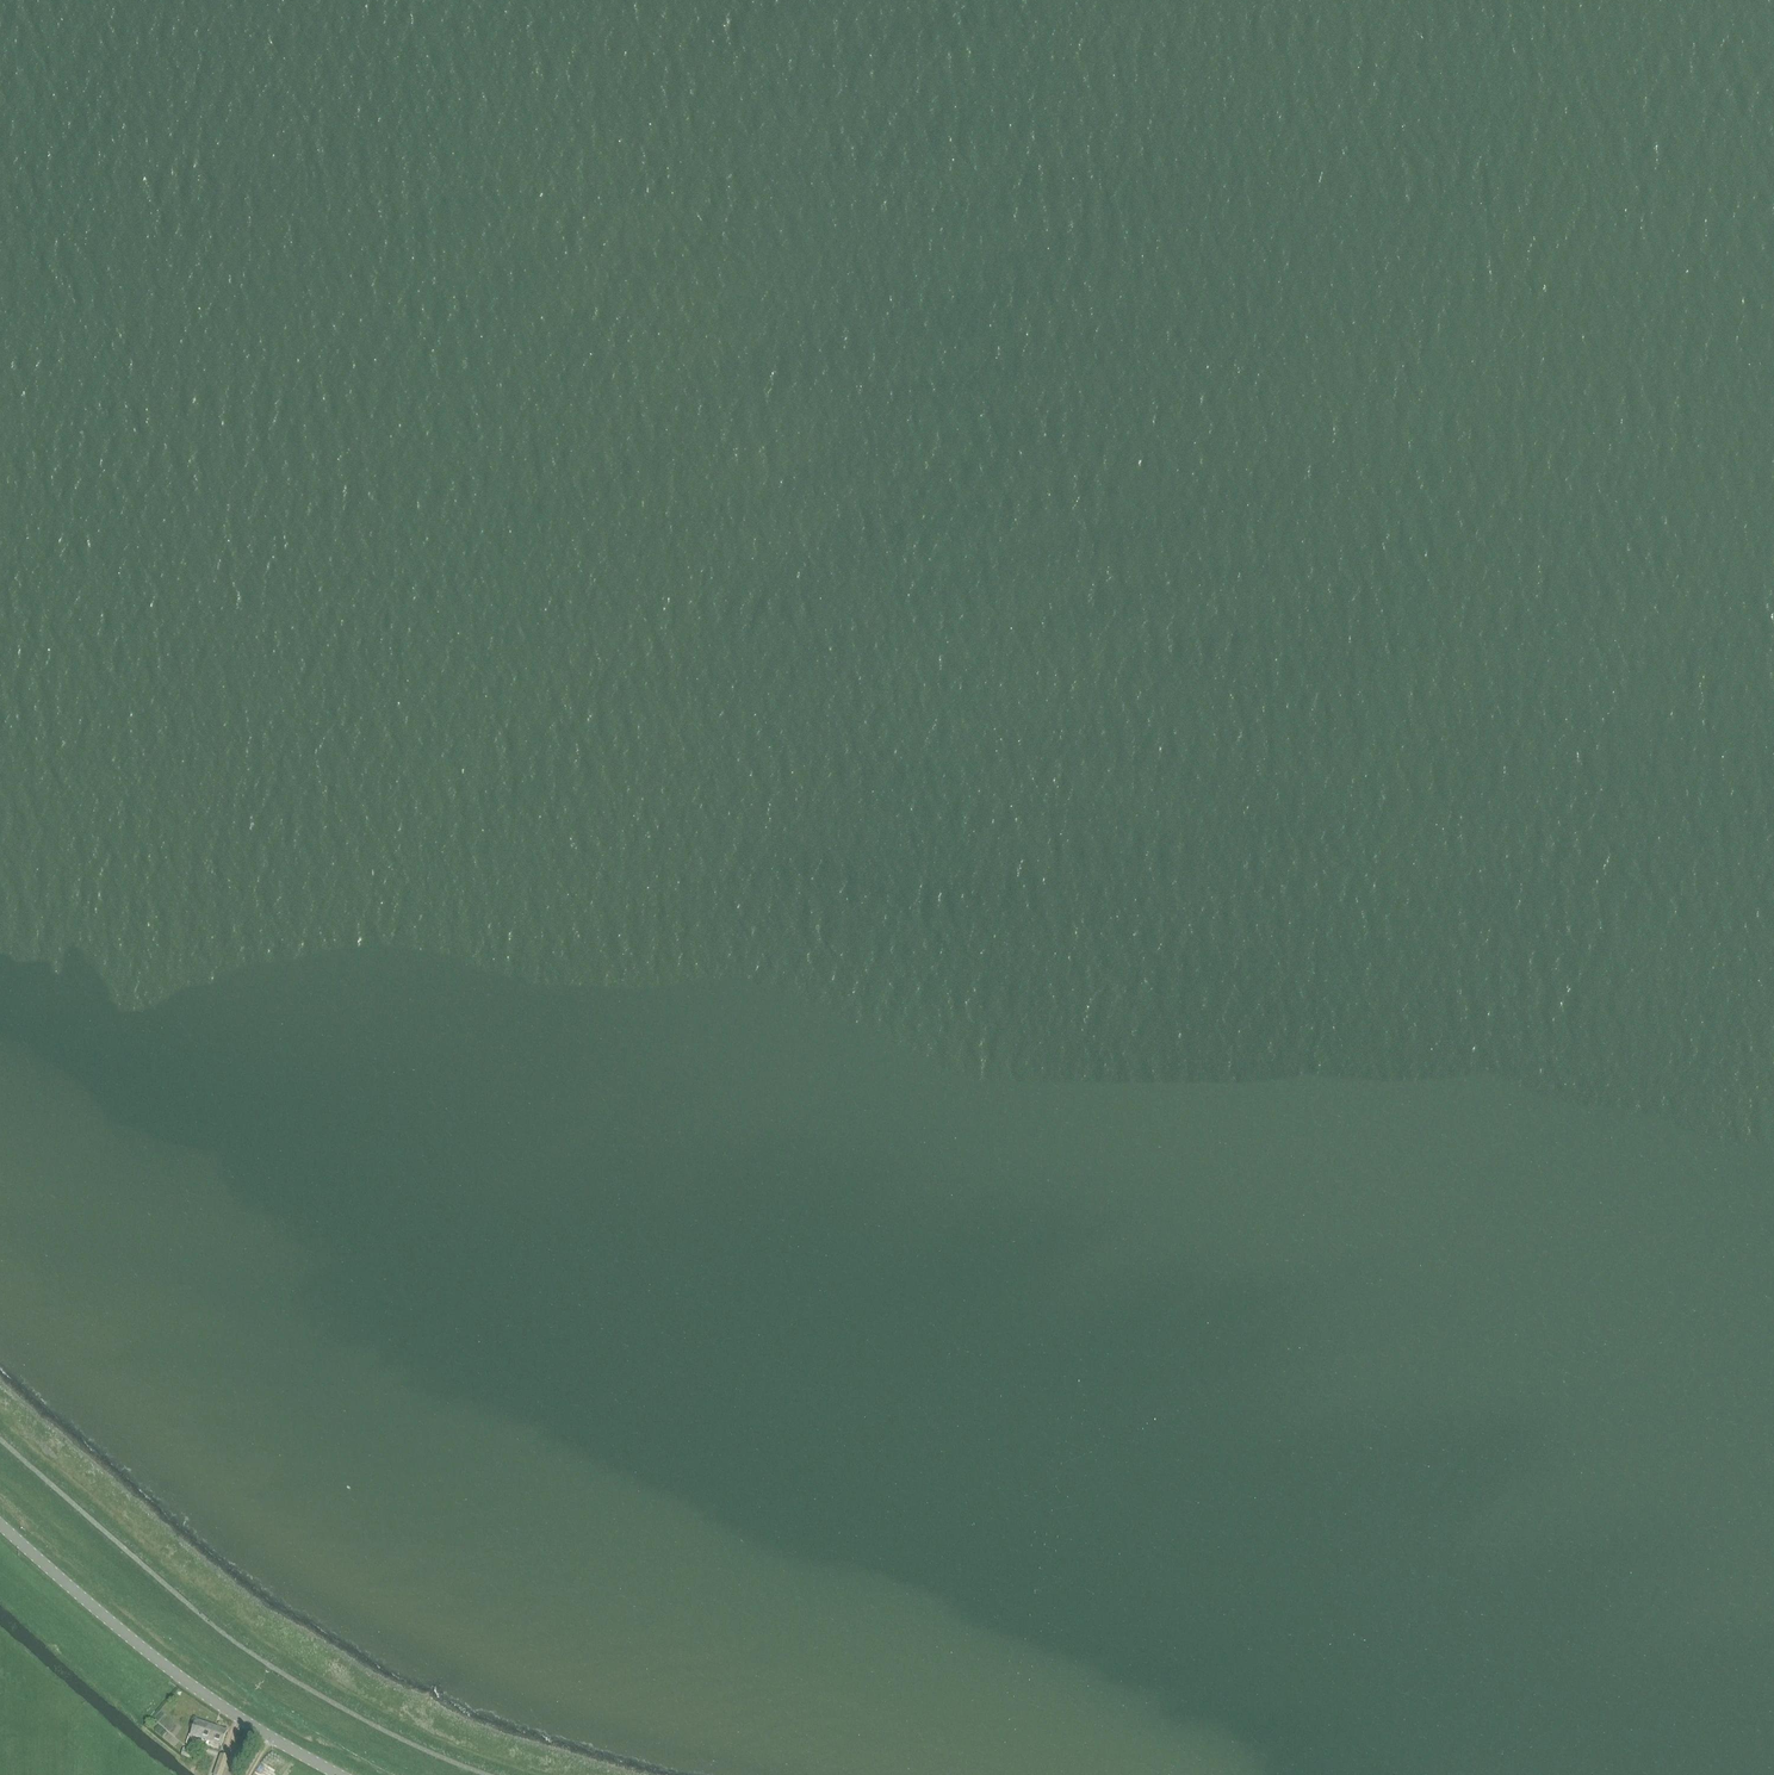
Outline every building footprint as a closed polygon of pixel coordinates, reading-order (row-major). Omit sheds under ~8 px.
[(222,1746),(227,1731),(196,1720),(191,1735),(222,1746)] [(221,1755),(214,1774),(237,1774),(245,1753),(237,1750),(234,1760),(221,1755)]
